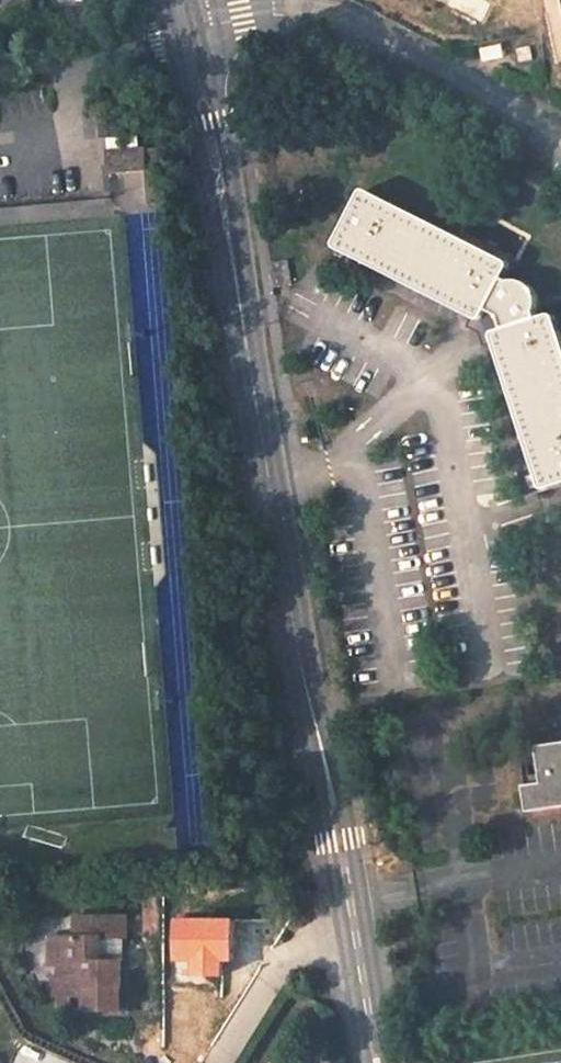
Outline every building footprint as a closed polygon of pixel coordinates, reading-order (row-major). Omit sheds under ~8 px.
[(547,1),(547,0),(476,0),(481,19),(547,1)] [(527,45),(515,49),(519,63),(532,59),(527,45)] [(100,117),(101,137),(124,135),(123,115),(100,117)] [(145,149),(107,152),(109,173),(147,171),(145,149)] [(553,315),(550,314),(538,317),(536,311),(537,304),(537,299),(537,297),(534,290),(529,285),(523,281),(516,280),(512,280),(505,276),(507,266),(505,260),(370,190),(363,190),(336,240),(338,248),(483,319),(484,319),(486,316),(488,316),(492,320),(495,325),(498,331),(495,332),(494,336),(542,484),(548,488),(560,484),(560,338),(553,315)] [(533,812),(560,808),(560,744),(542,747),(546,783),(529,786),(533,812)] [(56,970),(56,990),(62,990),(88,991),(88,1004),(123,1004),(123,956),(103,956),(103,931),(128,932),(128,910),(76,909),(76,930),(61,930),(61,958),(61,970),(56,970)] [(61,930),(50,930),(49,958),(61,958),(61,930)] [(62,990),(62,1004),(88,1004),(88,991),(62,990)]
